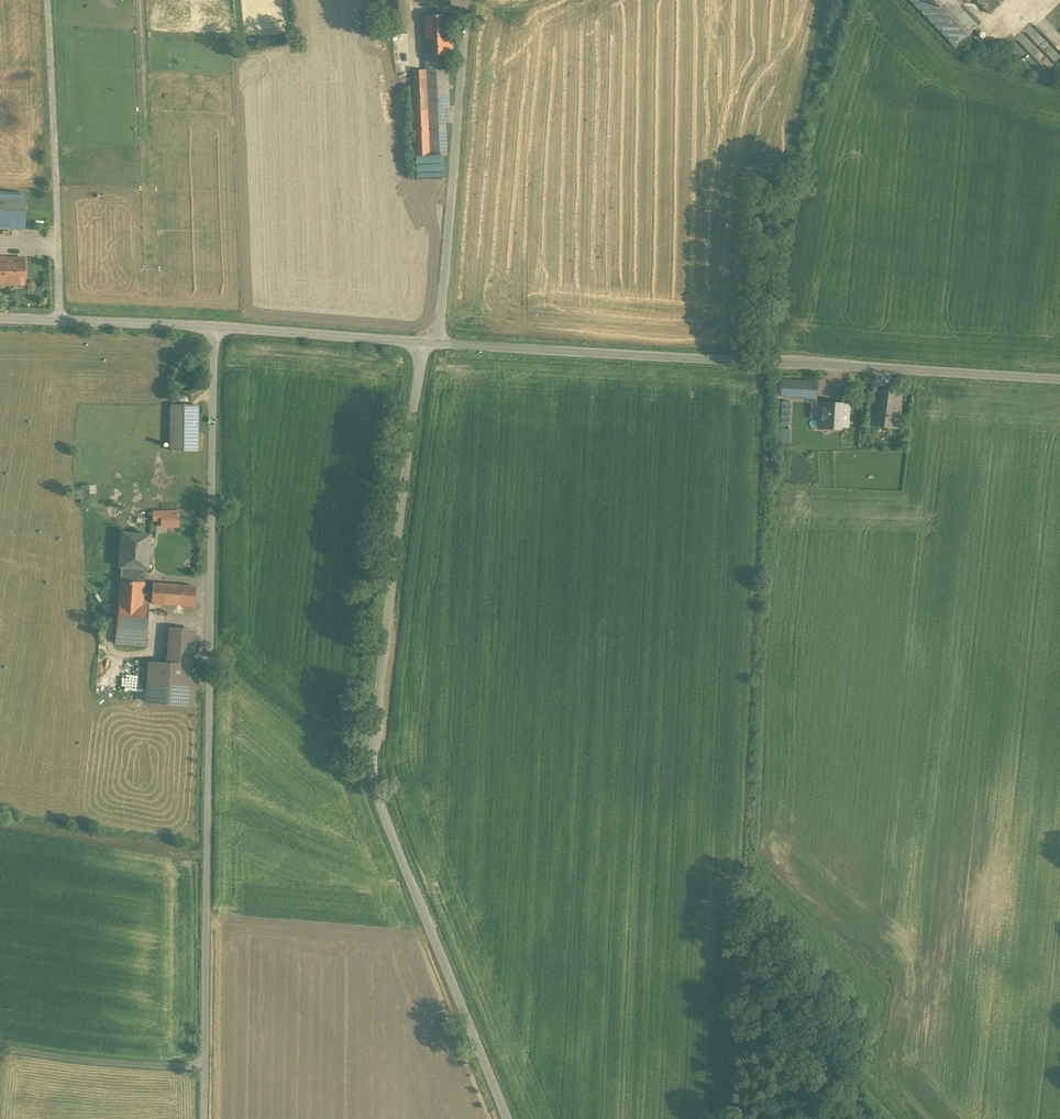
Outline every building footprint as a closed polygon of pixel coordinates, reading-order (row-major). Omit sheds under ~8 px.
[(393,34),(407,33),(405,0),(390,0),(393,34)] [(958,0),(912,0),(956,46),(980,23),(958,0)] [(990,14),(1004,0),(976,0),(990,14)] [(450,15),(424,16),(426,55),(446,54),(452,54),(450,15)] [(446,54),(426,55),(425,55),(426,71),(427,71),(428,107),(444,106),(449,106),(446,54)] [(426,71),(412,72),(416,155),(430,155),(428,107),(427,71),(426,71)] [(444,106),(428,107),(430,155),(447,154),(444,106)] [(0,193),(0,228),(23,229),(25,194),(0,193)] [(5,258),(5,257),(0,257),(0,285),(24,285),(24,258),(5,258)] [(819,382),(783,379),(781,397),(818,399),(819,382)] [(902,393),(876,389),(871,425),(898,429),(902,393)] [(795,400),(784,400),(783,441),(793,441),(793,426),(794,426),(795,400)] [(848,404),(824,403),(823,418),(820,418),(819,426),(822,427),(837,428),(837,426),(846,426),(848,404)] [(198,405),(170,405),(169,450),(197,450),(198,405)] [(82,484),(82,502),(92,502),(92,484),(82,484)] [(179,510),(152,510),(152,521),(160,521),(160,527),(179,527),(179,510)] [(149,535),(122,533),(120,565),(121,565),(144,567),(146,546),(148,546),(149,535)] [(121,565),(115,641),(145,643),(148,603),(142,602),(142,591),(144,567),(121,565)] [(195,586),(152,583),(151,592),(151,603),(193,606),(195,586)] [(151,592),(142,591),(142,602),(148,603),(151,603),(151,592)] [(194,630),(169,628),(166,663),(148,662),(145,701),(188,705),(194,630)]
